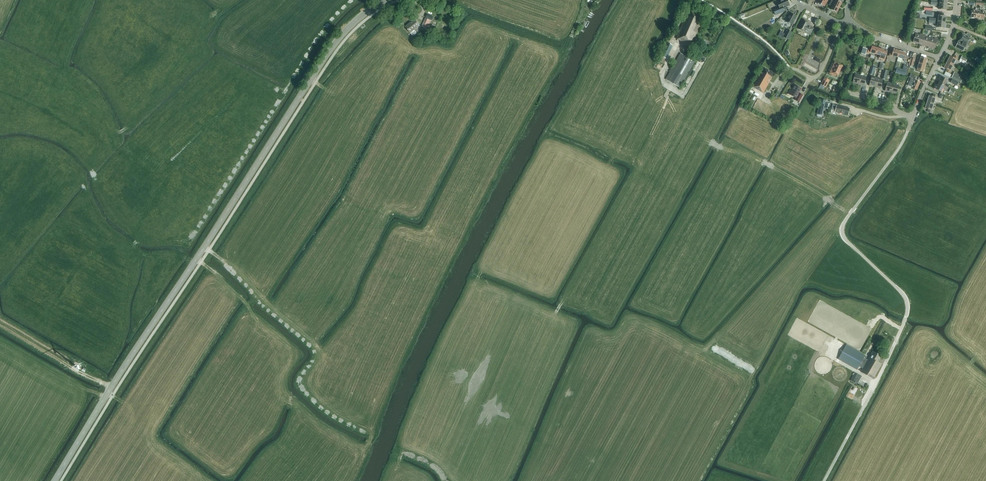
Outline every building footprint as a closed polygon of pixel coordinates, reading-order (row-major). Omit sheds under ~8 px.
[(789,5),(787,0),(782,0),(777,2),(779,7),(773,10),(775,15),(786,10),(785,7),(789,5)] [(837,12),(841,3),(838,1),(839,0),(831,0),(829,5),(832,7),(831,9),(837,12)] [(690,10),(688,16),(687,15),(676,39),(692,45),(702,22),(700,21),(703,15),(690,10)] [(797,16),(790,13),(786,22),(792,25),(797,16)] [(428,27),(431,21),(425,18),(421,26),(426,28),(427,27),(428,27)] [(416,32),(414,30),(420,26),(415,19),(409,24),(409,23),(405,26),(410,33),(413,36),(416,33),(416,32)] [(810,23),(803,20),(798,29),(805,32),(810,34),(813,28),(808,26),(810,23)] [(787,30),(783,37),(789,40),(793,32),(787,30)] [(920,44),(923,35),(920,34),(920,35),(916,33),(913,42),(920,44)] [(962,33),(956,47),(964,51),(967,44),(968,45),(970,41),(971,41),(972,39),(971,38),(970,38),(971,35),(967,34),(966,35),(962,33)] [(926,35),(923,35),(920,44),(927,46),(930,38),(926,36),(926,35)] [(934,39),(930,38),(927,46),(935,49),(937,42),(940,43),(941,40),(938,39),(934,38),(934,39)] [(673,45),(667,42),(660,56),(658,61),(664,64),(673,45)] [(884,60),(887,51),(884,50),(878,48),(876,54),(880,55),(879,59),(884,60)] [(906,53),(900,51),(898,57),(904,59),(904,60),(907,61),(908,57),(905,56),(906,53)] [(666,79),(680,88),(695,61),(681,53),(666,79)] [(947,62),(953,65),(956,59),(957,60),(958,58),(954,55),(953,58),(950,56),(947,62)] [(835,62),(832,67),(830,72),(832,73),(832,74),(835,76),(836,75),(838,76),(840,71),(843,65),(835,62)] [(953,65),(947,62),(944,68),(947,69),(946,72),(950,74),(951,71),(950,71),(953,65)] [(761,71),(752,87),(763,93),(772,78),(771,77),(773,73),(764,68),(762,72),(761,71)] [(951,78),(961,83),(962,79),(959,78),(961,75),(954,72),(951,78)] [(913,80),(910,87),(917,90),(920,83),(916,80),(917,78),(912,76),(911,79),(913,80)] [(940,80),(938,83),(948,88),(949,85),(946,83),(948,80),(940,76),(938,79),(940,80)] [(826,88),(830,80),(824,77),(820,85),(826,88)] [(777,94),(781,96),(788,83),(784,81),(777,94)] [(948,88),(938,83),(937,85),(936,84),(934,88),(941,92),(943,88),(946,90),(948,88)] [(803,95),(799,93),(802,89),(795,85),(792,90),(790,94),(796,98),(795,100),(799,102),(803,95)] [(930,96),(927,102),(933,104),(935,98),(937,98),(938,96),(933,94),(933,97),(930,96)] [(826,101),(821,99),(817,114),(822,115),(826,101)] [(933,104),(927,102),(925,108),(928,109),(927,112),(932,113),(932,111),(931,110),(933,104)] [(835,113),(835,112),(849,115),(850,109),(833,104),(831,112),(835,113)] [(865,355),(846,345),(838,359),(857,370),(859,366),(863,368),(861,372),(873,379),(882,364),(878,362),(882,356),(873,351),(868,360),(863,357),(865,355)] [(857,373),(853,380),(852,382),(857,384),(862,376),(857,373)]
